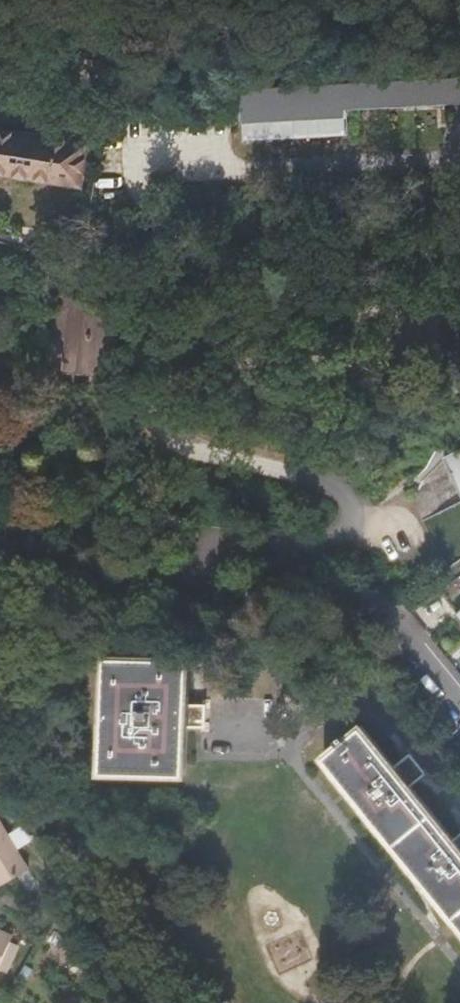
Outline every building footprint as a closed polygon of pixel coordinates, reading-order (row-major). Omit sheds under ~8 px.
[(344,102),(392,99),(393,101),(443,98),(443,96),(459,95),(459,70),(242,84),(244,134),(345,128),(346,126),(344,102)] [(80,137),(0,125),(0,170),(74,182),(80,137)] [(92,365),(95,330),(72,327),(68,361),(92,365)] [(443,447),(459,482),(459,440),(443,447)] [(447,593),(459,609),(459,583),(447,593)] [(186,720),(196,721),(208,721),(208,701),(187,700),(188,654),(110,651),(107,766),(185,768),(186,720)] [(407,782),(413,776),(418,772),(405,756),(392,766),(357,723),(320,754),(459,924),(459,832),(452,838),(407,782)] [(0,815),(0,879),(29,862),(0,815)] [(13,930),(0,924),(0,957),(13,930)]
